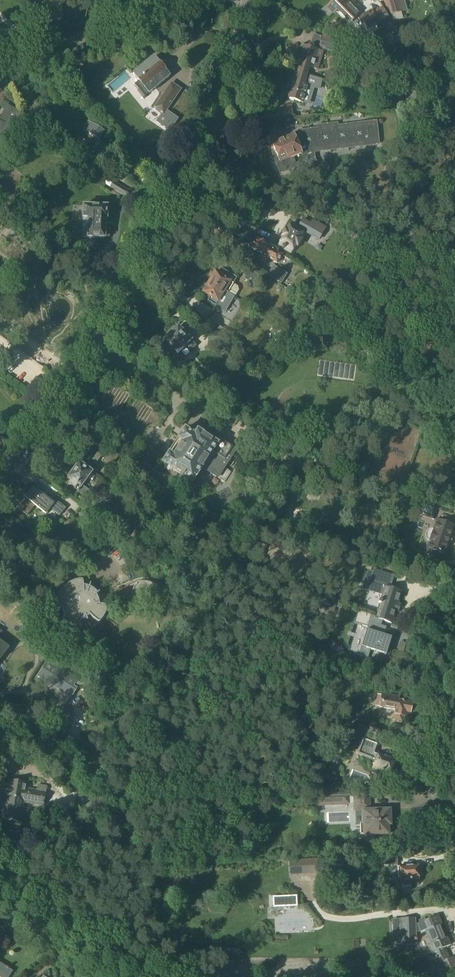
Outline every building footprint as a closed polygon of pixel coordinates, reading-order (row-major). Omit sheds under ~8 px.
[(340,0),(334,0),(327,7),(334,13),(337,10),(350,24),(356,17),(359,21),(362,25),(364,24),(367,28),(376,23),(378,27),(390,21),(383,8),(373,14),(371,11),(361,17),(359,15),(345,1),(343,3),(340,0)] [(389,15),(406,10),(403,0),(404,0),(385,0),(389,15)] [(294,72),(306,76),(308,67),(317,70),(322,52),(321,52),(322,48),(335,52),(338,41),(322,36),(317,51),(304,47),(302,55),(299,54),(294,72)] [(132,73),(148,93),(169,77),(164,71),(165,70),(165,66),(163,64),(159,63),(159,64),(153,57),(132,73)] [(50,75),(52,75),(54,73),(45,65),(42,69),(43,70),(43,71),(45,73),(46,71),(50,75)] [(50,83),(45,79),(47,77),(41,72),(35,79),(40,84),(42,82),(47,87),(50,83)] [(302,103),(304,95),(307,86),(303,84),(306,76),(294,72),(288,90),(291,91),(289,99),(302,103)] [(163,116),(181,90),(171,83),(153,109),(163,116)] [(0,118),(0,150),(21,113),(7,105),(0,118)] [(291,105),(273,108),(274,120),(293,118),(291,105)] [(34,111),(32,115),(32,118),(35,120),(36,120),(42,124),(45,120),(41,117),(41,114),(44,110),(40,106),(36,111),(34,111)] [(103,153),(106,149),(105,147),(102,146),(103,145),(98,142),(104,132),(87,121),(82,130),(92,136),(84,149),(88,151),(86,154),(91,157),(93,154),(96,156),(99,151),(102,153),(103,153)] [(273,156),(280,173),(304,163),(309,173),(319,169),(315,159),(314,152),(378,144),(377,135),(375,124),(337,128),(337,126),(318,128),(319,131),(299,133),(299,134),(294,136),(293,135),(271,144),(272,145),(271,147),(272,149),(274,150),(276,155),(273,156)] [(125,197),(128,191),(112,182),(109,188),(125,197)] [(361,198),(359,206),(367,208),(369,200),(361,198)] [(82,237),(87,237),(104,238),(104,237),(108,237),(109,229),(104,229),(105,218),(106,219),(107,206),(83,205),(82,217),(83,217),(82,237)] [(309,223),(302,219),(298,227),(291,223),(287,231),(286,231),(282,238),(283,238),(278,246),(282,248),(284,250),(284,249),(291,253),(295,245),(297,246),(301,239),(299,238),(303,231),(310,235),(314,227),(323,232),(326,227),(312,219),(309,223)] [(344,233),(356,238),(360,230),(348,225),(344,233)] [(283,255),(277,252),(256,240),(252,248),(278,263),(283,255)] [(287,274),(273,266),(267,276),(281,284),(287,274)] [(208,282),(224,291),(227,293),(233,284),(236,278),(223,270),(219,276),(214,273),(208,282)] [(244,279),(256,287),(262,277),(249,270),(244,279)] [(218,302),(224,291),(208,282),(202,293),(209,297),(207,301),(214,306),(216,301),(218,302)] [(225,339),(229,332),(210,321),(207,327),(225,339)] [(165,342),(159,347),(176,365),(182,358),(177,353),(186,345),(190,350),(195,346),(185,336),(187,334),(182,329),(181,331),(178,328),(164,341),(165,342)] [(284,422),(290,418),(286,412),(279,416),(284,422)] [(164,470),(168,473),(171,472),(172,471),(192,484),(202,469),(225,483),(231,473),(221,466),(229,455),(232,456),(236,450),(219,440),(217,444),(197,432),(194,436),(184,430),(178,439),(177,439),(167,455),(168,455),(162,465),(164,466),(163,467),(164,470)] [(257,458),(260,453),(250,447),(247,452),(257,458)] [(110,450),(106,455),(107,455),(103,461),(111,467),(119,456),(110,450)] [(79,463),(68,478),(71,481),(68,485),(84,496),(88,490),(82,486),(87,479),(91,482),(95,477),(91,474),(92,472),(79,463)] [(49,500),(33,487),(26,496),(28,497),(18,508),(26,515),(36,504),(47,512),(50,508),(59,516),(65,508),(51,497),(49,500)] [(77,506),(69,499),(65,504),(73,510),(77,506)] [(420,501),(415,514),(432,520),(437,507),(420,501)] [(423,554),(434,558),(436,552),(444,555),(454,526),(437,521),(433,531),(432,531),(431,531),(430,531),(429,531),(428,532),(427,533),(426,534),(426,535),(426,537),(426,538),(426,539),(427,539),(427,540),(428,541),(423,554)] [(379,568),(395,573),(396,567),(381,562),(379,568)] [(369,583),(375,584),(372,592),(382,595),(374,618),(381,620),(382,621),(391,624),(401,592),(387,588),(391,575),(373,570),(369,583)] [(89,587),(83,586),(83,585),(83,582),(82,581),(81,581),(76,581),(72,582),(69,584),(66,586),(65,587),(65,588),(64,589),(64,590),(63,590),(62,591),(61,592),(60,593),(59,596),(57,600),(57,604),(57,608),(57,609),(58,610),(59,610),(61,610),(62,612),(63,615),(64,617),(62,619),(62,620),(62,621),(63,622),(64,624),(66,625),(70,627),(73,629),(77,630),(78,630),(79,629),(81,621),(86,620),(88,624),(90,627),(91,628),(92,629),(93,628),(95,627),(98,626),(100,624),(102,621),(104,617),(106,614),(106,611),(107,608),(106,607),(106,606),(105,606),(104,606),(104,605),(108,605),(107,600),(106,596),(104,593),(97,597),(96,596),(99,593),(99,592),(97,594),(95,591),(92,589),(89,588),(91,584),(90,584),(89,587)] [(325,600),(309,595),(306,605),(321,610),(325,600)] [(374,618),(357,612),(354,623),(367,627),(358,656),(367,659),(369,650),(385,655),(390,638),(381,635),(382,632),(378,631),(382,621),(381,621),(381,620),(374,618)] [(9,647),(0,640),(0,660),(9,647)] [(74,697),(78,690),(75,688),(79,682),(49,663),(40,678),(69,697),(70,695),(74,697)] [(409,713),(410,704),(402,703),(402,701),(396,700),(397,698),(381,696),(378,708),(394,710),(392,721),(403,723),(404,717),(407,717),(408,713),(409,713)] [(379,730),(359,725),(357,732),(377,737),(379,730)] [(355,738),(357,731),(348,728),(346,735),(355,738)] [(374,753),(377,744),(363,739),(360,748),(368,750),(365,757),(371,759),(372,759),(374,759),(372,764),(374,766),(373,768),(372,773),(380,776),(382,772),(390,775),(390,773),(392,773),(393,769),(392,767),(395,760),(378,754),(378,755),(373,753),(374,753)] [(20,822),(23,802),(43,806),(46,787),(38,785),(37,791),(26,789),(27,784),(9,781),(9,785),(2,784),(0,796),(0,797),(6,798),(3,819),(20,822)] [(81,793),(80,796),(78,795),(77,805),(78,805),(78,806),(80,807),(80,806),(87,807),(87,809),(100,811),(101,801),(93,795),(81,793)] [(349,795),(341,796),(342,806),(350,806),(349,795)] [(341,796),(323,797),(323,807),(342,806),(341,796)] [(368,812),(367,796),(354,797),(355,810),(363,810),(364,824),(360,824),(360,835),(387,834),(387,824),(389,824),(389,811),(368,812)] [(125,810),(124,820),(138,820),(138,810),(125,810)] [(395,868),(395,857),(385,858),(385,864),(389,864),(389,868),(395,868)] [(318,874),(317,860),(289,862),(290,876),(318,874)] [(411,886),(410,881),(418,881),(417,865),(400,867),(400,868),(398,868),(398,878),(400,879),(401,882),(402,887),(411,886)] [(293,906),(293,900),(296,900),(296,896),(277,897),(277,907),(293,906)] [(421,923),(417,924),(417,925),(420,931),(420,933),(424,931),(433,953),(431,954),(433,960),(447,954),(445,948),(450,946),(441,924),(437,916),(432,918),(421,923)] [(416,945),(415,918),(401,919),(402,946),(416,945)] [(13,972),(0,963),(0,976),(9,976),(13,972)] [(440,974),(442,976),(454,976),(454,968),(440,974)]
